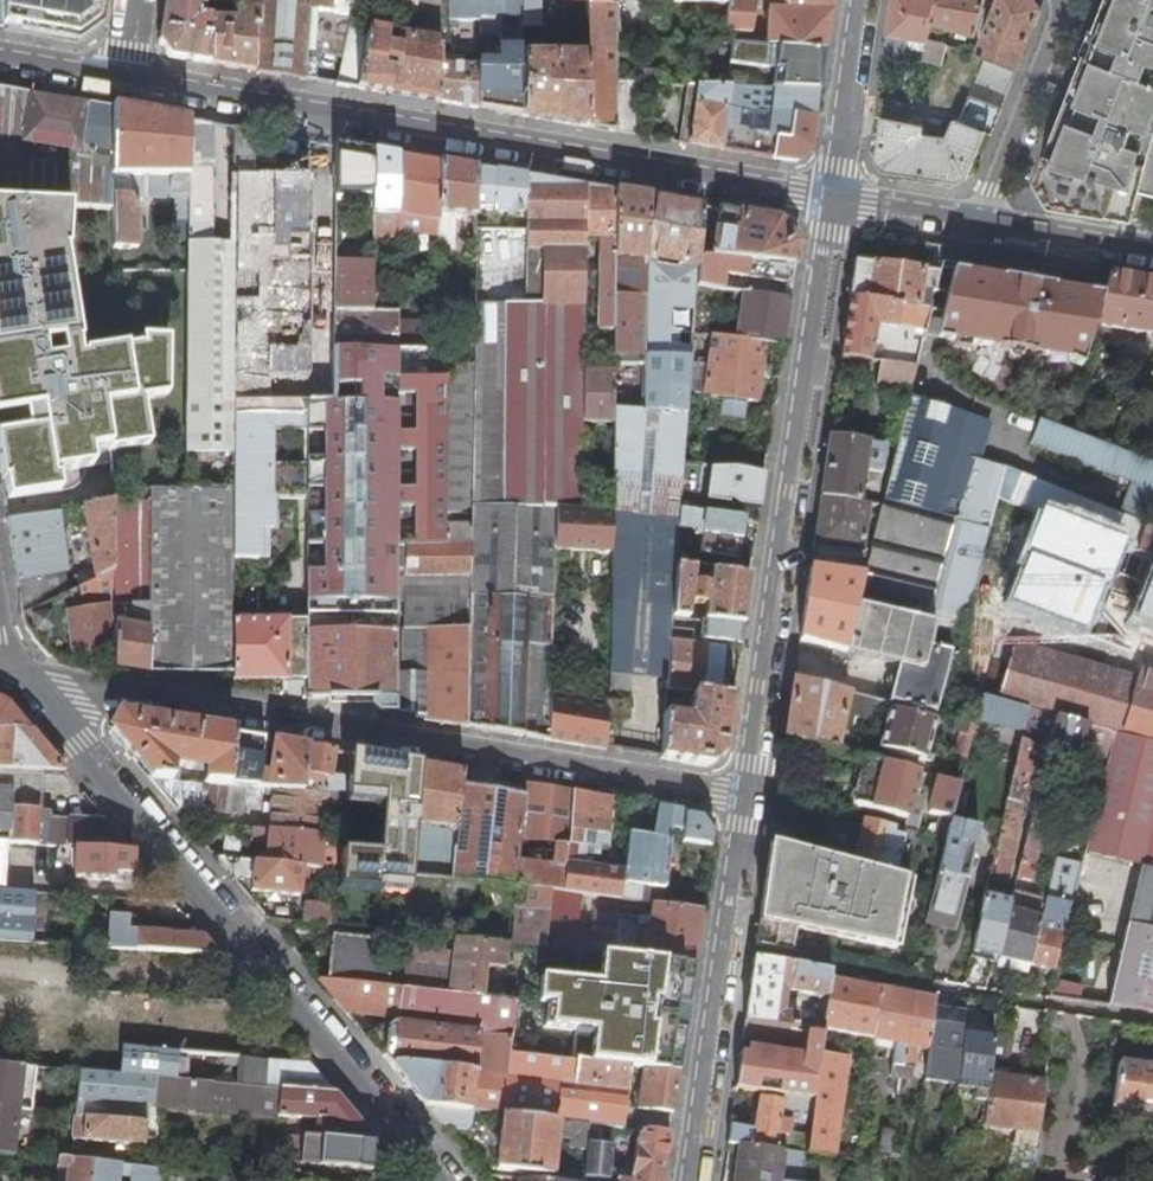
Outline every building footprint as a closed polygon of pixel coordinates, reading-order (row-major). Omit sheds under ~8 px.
[(3,18),(75,32),(93,21),(97,0),(3,0),(3,18)] [(164,9),(159,43),(172,58),(210,65),(210,20),(198,17),(198,10),(204,10),(204,3),(198,3),(198,0),(166,0),(164,9)] [(253,10),(253,0),(210,0),(210,20),(239,20),(239,9),(253,10)] [(260,11),(261,0),(253,0),(253,10),(260,11)] [(304,81),(304,74),(305,67),(310,0),(261,0),(260,11),(259,26),(255,26),(255,72),(304,81)] [(305,67),(318,69),(320,55),(322,28),(330,13),(330,5),(330,0),(310,0),(305,67)] [(342,61),(343,57),(350,22),(356,16),(371,19),(371,20),(378,22),(424,29),(425,6),(425,0),(355,0),(354,8),(330,5),(330,13),(322,28),(320,55),(342,61)] [(441,7),(441,22),(441,30),(449,30),(454,30),(454,22),(479,23),(480,19),(520,19),(520,0),(441,0),(441,7)] [(520,19),(520,32),(520,39),(539,40),(537,0),(520,0),(520,19)] [(539,40),(585,40),(585,0),(537,0),(539,40)] [(585,40),(585,63),(586,128),(615,133),(616,82),(616,35),(616,7),(600,7),(600,0),(585,0),(585,40)] [(642,0),(617,0),(616,7),(616,35),(641,37),(642,0)] [(729,2),(725,31),(751,35),(756,0),(729,0),(729,2)] [(755,44),(769,45),(771,46),(826,49),(830,21),(834,0),(785,0),(788,12),(769,11),(767,38),(756,37),(755,39),(755,44)] [(927,41),(928,38),(932,22),(937,0),(891,0),(884,54),(904,58),(906,46),(907,38),(927,41)] [(932,22),(975,34),(984,4),(989,5),(990,0),(937,0),(932,22)] [(977,52),(986,55),(1018,67),(1030,35),(1041,8),(1036,0),(998,0),(977,52)] [(1101,14),(1099,18),(1109,22),(1095,57),(1086,53),(1050,144),(1036,178),(1044,192),(1051,204),(1091,211),(1133,218),(1141,188),(1152,191),(1152,0),(1107,0),(1101,14)] [(441,7),(425,6),(424,29),(441,32),(441,30),(441,22),(441,7)] [(239,20),(210,20),(210,65),(232,68),(255,72),(255,26),(259,26),(260,11),(253,10),(239,9),(239,20)] [(362,30),(368,31),(371,20),(371,19),(356,16),(350,22),(343,57),(345,57),(346,50),(357,52),(362,30)] [(480,34),(510,34),(510,32),(520,32),(520,19),(480,19),(479,23),(481,23),(480,34)] [(376,33),(378,22),(371,20),(368,31),(362,67),(357,90),(393,96),(439,103),(440,65),(441,42),(376,33)] [(345,57),(343,57),(342,61),(341,64),(362,67),(368,31),(362,30),(357,52),(346,50),(345,57)] [(509,49),(520,49),(520,39),(520,32),(510,32),(510,34),(509,49)] [(907,38),(906,46),(924,50),(927,41),(907,38)] [(939,65),(945,43),(928,38),(927,41),(924,50),(922,60),(939,65)] [(768,61),(769,45),(755,44),(750,44),(748,60),(768,61)] [(777,54),(773,89),(777,89),(820,91),(822,76),(826,49),(771,46),(770,53),(777,54)] [(541,49),(520,49),(520,51),(521,117),(556,123),(586,128),(585,63),(569,63),(569,59),(541,59),(541,49)] [(478,65),(440,65),(439,103),(459,107),(477,110),(500,114),(521,117),(520,51),(498,51),(496,66),(478,65)] [(976,82),(1007,94),(1018,67),(986,55),(976,82)] [(357,90),(362,67),(341,64),(337,86),(357,90)] [(316,76),(304,74),(304,81),(315,82),(316,76)] [(635,136),(636,83),(616,82),(615,133),(635,136)] [(690,85),(681,144),(690,146),(700,86),(690,85)] [(721,92),(722,86),(700,86),(690,146),(721,151),(728,110),(717,108),(719,92),(721,92)] [(755,111),(774,113),(777,89),(773,89),(732,87),(730,96),(728,110),(754,113),(755,111)] [(90,104),(18,92),(0,89),(0,204),(61,207),(114,209),(114,108),(99,106),(90,156),(82,155),(90,104)] [(774,113),(779,114),(786,115),(816,119),(820,91),(777,89),(774,113)] [(921,124),(906,121),(881,116),(874,159),(881,170),(959,183),(968,177),(986,131),(991,133),(1002,107),(970,94),(960,119),(956,117),(948,137),(919,134),(921,124)] [(911,100),(878,96),(875,114),(881,116),(906,121),(911,100)] [(151,197),(188,197),(188,121),(152,115),(114,108),(114,209),(114,249),(137,249),(138,214),(131,196),(146,197),(146,175),(151,175),(151,197)] [(776,137),(779,114),(774,113),(755,111),(754,113),(728,110),(721,151),(748,155),(751,134),(776,137)] [(785,121),(786,115),(779,114),(776,137),(776,140),(782,141),(783,133),(785,121)] [(786,115),(785,121),(792,122),(790,134),(783,133),(782,141),(776,140),(773,159),(796,163),(811,152),(814,135),(816,119),(786,115)] [(212,212),(213,125),(202,123),(188,121),(188,197),(188,246),(202,245),(201,213),(212,212)] [(785,121),(783,133),(790,134),(792,122),(785,121)] [(773,159),(776,140),(776,137),(751,134),(748,155),(762,158),(773,159)] [(334,196),(373,197),(374,152),(357,149),(334,145),(334,196)] [(391,233),(399,233),(400,156),(389,155),(374,152),(373,197),(387,198),(387,214),(387,226),(392,226),(391,233)] [(399,233),(399,235),(439,236),(440,163),(422,160),(400,156),(399,233)] [(456,217),(475,218),(476,209),(476,169),(459,166),(440,163),(439,236),(439,249),(454,250),(456,217)] [(496,212),(528,213),(528,178),(504,174),(476,169),(476,209),(496,209),(496,212)] [(544,306),(527,305),(525,510),(557,512),(583,513),(584,423),(584,376),(586,240),(586,187),(560,183),(528,178),(528,213),(528,251),(546,251),(544,306)] [(599,332),(614,332),(614,298),(615,258),(615,192),(602,190),(586,187),(586,240),(601,240),(599,332)] [(615,258),(646,260),(651,198),(615,192),(615,258)] [(387,198),(373,197),(373,214),(387,214),(387,198)] [(646,260),(700,268),(700,257),(705,207),(683,204),(651,198),(646,260)] [(5,502),(56,494),(53,474),(94,468),(91,452),(109,450),(109,453),(151,446),(144,402),(168,398),(169,343),(74,356),(72,344),(75,344),(57,230),(60,230),(61,207),(0,204),(0,469),(5,502)] [(719,210),(711,258),(796,264),(797,256),(798,244),(780,220),(719,210)] [(212,246),(235,246),(235,220),(212,220),(212,246)] [(355,236),(334,236),(334,350),(397,350),(396,313),(372,313),(372,300),(372,264),(355,264),(355,236)] [(584,376),(614,376),(614,357),(614,332),(599,332),(601,240),(586,240),(584,376)] [(208,463),(234,464),(234,404),(235,246),(212,246),(202,245),(188,246),(188,464),(208,463)] [(546,251),(528,251),(527,305),(544,306),(546,251)] [(725,276),(793,284),(793,281),(796,264),(711,258),(700,257),(700,268),(698,287),(723,291),(725,276)] [(646,260),(615,258),(614,298),(645,298),(646,260)] [(644,357),(692,357),(698,287),(700,268),(646,260),(645,298),(644,357)] [(858,263),(853,302),(930,310),(938,274),(924,272),(924,271),(858,263)] [(1104,297),(1040,286),(1039,292),(1022,289),(1023,283),(971,274),(970,273),(954,270),(936,338),(1084,362),(1095,325),(1104,297)] [(1152,343),(1152,282),(1127,278),(1111,275),(1104,297),(1095,325),(1150,334),(1149,342),(1152,343)] [(1039,292),(1040,286),(1023,283),(1022,289),(1039,292)] [(741,293),(736,340),(767,345),(784,348),(787,323),(791,300),(741,293)] [(614,357),(644,357),(645,298),(614,298),(614,332),(614,357)] [(398,300),(372,300),(372,313),(396,313),(398,307),(398,300)] [(915,327),(925,329),(930,310),(853,302),(849,302),(845,328),(841,358),(879,362),(916,367),(923,338),(908,336),(907,347),(874,342),(876,326),(897,329),(898,323),(915,326),(915,327)] [(527,305),(475,304),(474,347),(474,363),(473,507),(525,510),(527,305)] [(708,365),(692,363),(689,393),(725,399),(749,402),(758,404),(767,345),(736,340),(712,337),(708,365)] [(449,362),(474,363),(474,347),(437,346),(437,351),(449,351),(449,362)] [(1131,368),(1145,373),(1152,351),(1138,348),(1131,368)] [(375,712),(397,712),(397,676),(398,577),(398,546),(398,507),(417,507),(417,546),(447,546),(447,527),(447,377),(398,377),(398,350),(397,350),(334,350),(334,386),(358,386),(358,405),(334,405),(306,405),(306,434),(323,434),(323,461),(306,461),(306,490),(323,490),(323,517),(306,517),(306,547),(323,547),(323,574),(306,574),(306,621),(306,682),(306,700),(375,700),(375,706),(375,712)] [(644,357),(614,357),(614,376),(613,410),(644,412),(644,357)] [(692,357),(644,357),(644,412),(688,415),(689,393),(692,363),(692,357)] [(474,363),(449,362),(447,377),(447,527),(472,527),(473,507),(474,363)] [(876,385),(910,391),(916,367),(879,362),(876,385)] [(584,423),(613,424),(613,410),(614,376),(584,376),(584,423)] [(986,422),(921,401),(909,397),(884,501),(956,519),(974,459),(986,422)] [(746,418),(749,402),(725,399),(722,414),(746,418)] [(273,500),(306,500),(306,461),(306,434),(306,405),(234,404),(234,464),(234,492),(234,560),(258,560),(258,529),(273,529),(273,500)] [(609,675),(630,677),(666,680),(669,643),(670,632),(671,618),(675,567),(679,526),(680,511),(681,493),(684,464),(688,415),(644,412),(613,410),(613,424),(612,514),(610,553),(609,675)] [(1131,481),(1152,490),(1152,461),(1119,449),(1111,446),(1064,429),(1041,420),(1040,422),(1041,422),(1035,439),(1034,438),(1033,441),(1036,442),(1035,444),(1037,445),(1131,481)] [(887,447),(829,438),(821,497),(861,503),(862,496),(865,473),(883,475),(887,447)] [(1005,468),(974,459),(956,519),(990,528),(998,496),(1085,531),(1095,506),(1039,482),(1005,468)] [(188,464),(188,491),(208,492),(208,463),(188,464)] [(234,464),(208,463),(208,492),(234,492),(234,464)] [(684,464),(681,493),(702,496),(701,502),(760,510),(765,477),(738,471),(711,472),(712,467),(684,464)] [(1144,527),(1152,499),(1152,490),(1131,481),(1119,516),(1144,527)] [(114,609),(150,609),(150,491),(114,491),(114,503),(114,573),(114,609)] [(203,663),(233,664),(233,622),(234,560),(234,492),(208,492),(188,491),(150,491),(150,609),(150,627),(150,675),(190,681),(203,684),(203,663)] [(860,551),(863,552),(870,504),(866,504),(861,503),(821,497),(814,545),(860,551)] [(863,658),(898,666),(902,672),(894,704),(928,712),(935,685),(942,687),(942,686),(945,687),(946,686),(955,654),(928,648),(933,625),(962,632),(969,605),(985,546),(989,529),(990,528),(956,519),(884,501),(882,500),(881,506),(870,553),(857,607),(863,608),(852,656),(863,658)] [(84,508),(95,581),(114,573),(114,503),(84,508)] [(1119,516),(1095,506),(1085,531),(1102,538),(1136,552),(1144,527),(1119,516)] [(470,596),(488,597),(554,600),(555,551),(557,512),(525,510),(473,507),(472,527),(472,545),(471,577),(470,596)] [(689,527),(691,513),(680,511),(679,526),(689,527)] [(583,513),(557,512),(555,551),(610,553),(612,514),(583,513)] [(67,572),(56,513),(8,521),(16,568),(23,615),(62,597),(59,575),(67,572)] [(738,565),(745,521),(706,515),(699,559),(738,565)] [(447,546),(472,545),(472,527),(447,527),(447,546)] [(1144,527),(1136,552),(1152,558),(1152,527),(1152,530),(1144,527)] [(996,531),(989,529),(985,546),(992,548),(996,531)] [(1150,609),(1152,602),(1152,558),(1136,552),(1102,538),(1084,582),(1150,609)] [(406,577),(471,577),(472,545),(447,546),(417,546),(406,546),(406,577)] [(860,551),(814,545),(813,550),(860,557),(860,551)] [(398,577),(406,577),(406,546),(398,546),(398,577)] [(870,553),(863,552),(860,551),(860,557),(813,550),(800,640),(840,652),(846,654),(857,607),(870,553)] [(691,587),(693,570),(675,567),(671,618),(687,620),(689,605),(707,607),(705,622),(743,627),(747,599),(750,578),(713,573),(712,578),(710,589),(708,588),(695,586),(691,587)] [(73,659),(114,653),(114,627),(114,609),(114,573),(95,581),(95,582),(62,597),(23,615),(25,626),(31,638),(48,658),(74,662),(73,659)] [(523,737),(527,646),(486,646),(488,597),(470,596),(470,629),(467,727),(508,734),(523,737)] [(486,646),(527,646),(552,647),(554,600),(488,597),(486,646)] [(689,605),(687,620),(705,622),(707,607),(689,605)] [(863,608),(857,607),(846,654),(852,656),(863,608)] [(114,627),(150,627),(150,609),(114,609),(114,627)] [(706,648),(669,643),(666,680),(666,689),(693,693),(733,698),(735,685),(741,646),(743,627),(705,622),(687,620),(671,618),(670,632),(692,634),(691,640),(703,642),(707,643),(706,648)] [(306,621),(288,622),(287,682),(306,682),(306,621)] [(233,682),(287,682),(288,622),(233,622),(233,664),(233,682)] [(150,627),(114,627),(114,653),(114,669),(136,672),(150,675),(150,627)] [(427,678),(426,720),(436,722),(467,727),(470,629),(428,629),(427,678)] [(692,634),(670,632),(669,643),(706,648),(707,643),(703,642),(691,640),(692,634)] [(1000,696),(1121,731),(1135,685),(1138,676),(1016,640),(1000,696)] [(527,646),(523,737),(548,741),(550,695),(552,647),(527,646)] [(863,658),(852,656),(846,654),(840,652),(838,662),(852,665),(857,664),(863,658)] [(203,663),(203,684),(233,688),(233,682),(233,664),(203,663)] [(902,672),(898,666),(888,703),(894,704),(902,672)] [(627,693),(630,677),(609,675),(608,692),(627,693)] [(427,678),(397,676),(397,712),(397,716),(426,720),(427,678)] [(1138,676),(1135,685),(1152,690),(1152,681),(1138,676)] [(849,693),(794,680),(791,706),(786,739),(835,751),(841,725),(851,727),(854,716),(869,720),(871,719),(876,700),(849,693)] [(935,714),(942,687),(935,685),(928,712),(935,714)] [(1121,731),(1152,740),(1152,690),(1135,685),(1121,731)] [(681,718),(663,716),(660,759),(711,768),(724,757),(729,729),(733,698),(693,693),(690,715),(680,721),(681,718)] [(548,741),(607,751),(608,705),(550,695),(548,741)] [(990,738),(998,708),(1000,701),(980,696),(974,723),(971,734),(990,738)] [(31,730),(8,702),(0,699),(0,728),(31,730)] [(1000,701),(998,708),(1004,710),(1006,703),(1000,701)] [(934,721),(888,709),(885,723),(874,721),(872,728),(873,732),(882,734),(879,749),(925,761),(934,721)] [(1022,734),(1049,742),(1055,717),(1051,715),(1029,709),(1022,734)] [(205,772),(204,783),(211,784),(226,785),(228,785),(234,735),(176,725),(119,716),(111,732),(130,755),(149,778),(172,780),(174,767),(205,772)] [(1063,745),(1081,750),(1087,726),(1055,717),(1049,742),(1063,745)] [(954,755),(966,758),(971,734),(974,723),(962,720),(954,755)] [(1081,750),(1108,758),(1114,733),(1087,726),(1081,750)] [(41,769),(65,770),(48,750),(31,730),(0,728),(0,767),(41,769)] [(1143,865),(1152,824),(1152,744),(1114,733),(1108,758),(1085,850),(1120,859),(1143,865)] [(258,771),(263,740),(234,735),(228,785),(271,789),(302,792),(307,760),(309,748),(275,742),(270,773),(258,771)] [(270,773),(275,742),(263,740),(258,771),(270,773)] [(1063,745),(1049,742),(1046,756),(1060,760),(1063,745)] [(1032,748),(1020,745),(1007,799),(1018,802),(1022,786),(1031,788),(1037,762),(1029,761),(1032,748)] [(345,796),(347,779),(332,778),(334,752),(309,748),(304,789),(345,796)] [(407,877),(418,766),(350,754),(347,779),(345,796),(345,802),(381,806),(376,853),(341,849),(339,871),(337,889),(398,895),(394,932),(438,937),(439,922),(443,880),(407,877)] [(870,810),(867,821),(897,828),(900,817),(906,818),(909,808),(919,772),(862,758),(850,804),(870,810)] [(418,766),(407,877),(443,880),(449,881),(462,786),(464,773),(418,766)] [(41,769),(0,767),(0,843),(6,843),(10,843),(12,808),(13,796),(13,790),(39,792),(41,769)] [(174,767),(172,780),(204,783),(205,772),(174,767)] [(174,807),(209,810),(211,784),(204,783),(172,780),(149,778),(171,804),(174,807)] [(941,816),(950,819),(953,808),(959,787),(960,784),(938,778),(927,812),(941,816)] [(211,784),(209,810),(224,812),(226,785),(211,784)] [(521,841),(556,844),(566,845),(571,791),(545,787),(527,784),(526,796),(521,841)] [(526,796),(462,786),(449,881),(515,888),(518,863),(521,841),(526,796)] [(964,789),(959,787),(953,808),(958,809),(964,789)] [(271,789),(268,829),(321,834),(325,794),(302,792),(271,789)] [(604,848),(609,797),(602,796),(571,791),(566,845),(561,893),(580,895),(619,900),(623,872),(586,868),(589,846),(604,848)] [(1050,796),(1037,793),(1034,804),(1047,807),(1050,796)] [(26,797),(13,796),(12,808),(10,843),(77,848),(133,852),(108,822),(52,818),(51,820),(39,819),(39,809),(25,809),(26,797)] [(1039,850),(1049,808),(1047,807),(1034,804),(1017,877),(1030,880),(1038,850),(1039,850)] [(668,839),(670,829),(682,830),(684,810),(656,805),(651,837),(634,835),(636,824),(629,823),(623,872),(619,900),(648,903),(651,904),(661,905),(670,840),(668,839)] [(922,811),(909,808),(906,818),(904,829),(917,833),(921,818),(922,811)] [(684,810),(682,830),(681,842),(710,847),(713,829),(703,813),(684,810)] [(950,819),(941,816),(936,838),(944,840),(948,825),(950,819)] [(904,829),(906,818),(900,817),(897,828),(904,829)] [(863,819),(852,865),(894,876),(904,837),(908,839),(907,843),(914,845),(917,833),(904,829),(897,828),(867,821),(863,819)] [(1020,827),(1001,823),(986,887),(1005,891),(1020,827)] [(812,834),(773,824),(771,843),(807,853),(812,834)] [(1143,865),(1143,867),(1152,869),(1152,824),(1143,865)] [(977,832),(948,825),(944,840),(926,919),(955,926),(977,832)] [(266,843),(264,862),(302,866),(319,868),(322,834),(321,834),(268,829),(251,828),(250,829),(250,842),(266,843)] [(328,854),(326,869),(339,871),(341,849),(342,836),(331,835),(329,854),(328,854)] [(553,866),(556,844),(521,841),(518,863),(553,866)] [(771,843),(757,944),(791,951),(796,929),(895,948),(909,880),(894,876),(852,865),(807,853),(771,843)] [(553,866),(518,863),(515,888),(520,888),(550,892),(561,893),(566,845),(556,844),(553,866)] [(131,875),(133,852),(77,848),(75,879),(114,881),(114,874),(131,875)] [(299,897),(302,866),(264,862),(216,857),(236,881),(241,876),(253,878),(252,892),(299,897)] [(1045,899),(1030,963),(1056,969),(1082,863),(1055,857),(1045,899)] [(1143,867),(1131,917),(1137,919),(1135,927),(1152,931),(1152,869),(1143,867)] [(516,929),(520,888),(515,888),(449,881),(443,880),(439,922),(446,922),(516,929)] [(516,929),(514,946),(545,949),(550,892),(520,888),(516,929)] [(29,943),(33,891),(3,889),(0,889),(0,941),(29,943)] [(574,953),(577,930),(580,895),(561,893),(550,892),(545,949),(574,953)] [(1030,963),(1045,899),(1019,893),(1015,910),(1014,910),(1004,957),(1030,963)] [(1012,901),(985,895),(980,914),(981,914),(973,950),(1000,956),(1010,909),(1012,901)] [(304,905),(301,922),(334,925),(335,906),(306,903),(304,905)] [(589,931),(577,930),(574,953),(590,954),(644,960),(693,965),(696,944),(701,910),(661,905),(651,904),(649,918),(592,910),(589,931)] [(108,948),(221,956),(200,931),(197,928),(193,935),(172,933),(170,932),(135,929),(136,917),(110,915),(108,948)] [(1135,927),(1137,919),(1131,917),(1116,978),(1109,1005),(1128,1008),(1152,1012),(1152,931),(1135,927)] [(445,938),(446,922),(439,922),(438,937),(445,938)] [(388,987),(393,942),(332,935),(327,980),(388,987)] [(454,939),(449,994),(474,996),(475,983),(482,984),(483,968),(490,968),(492,943),(454,939)] [(539,1004),(584,1009),(590,954),(574,953),(545,949),(539,1004)] [(584,1009),(637,1015),(644,960),(590,954),(584,1009)] [(819,1011),(825,1012),(830,979),(831,972),(754,958),(751,985),(749,997),(745,1021),(797,1030),(799,1016),(782,1013),(786,991),(820,998),(819,1011)] [(644,960),(637,1015),(685,1020),(693,965),(644,960)] [(1116,978),(1055,970),(1049,997),(1066,999),(1109,1005),(1116,978)] [(387,1023),(367,1036),(392,1067),(395,1065),(403,1064),(474,1072),(508,1076),(510,1053),(516,1001),(474,996),(449,994),(404,989),(388,987),(327,980),(319,979),(352,1019),(358,1020),(359,1014),(399,1018),(398,1024),(387,1023)] [(854,984),(830,979),(825,1012),(823,1029),(871,1039),(879,988),(854,984)] [(895,1073),(902,1074),(913,994),(895,991),(879,988),(871,1039),(895,1043),(892,1065),(896,1065),(895,1073)] [(923,996),(913,994),(902,1074),(910,1075),(911,1068),(914,1068),(917,1048),(927,1050),(934,998),(923,996)] [(631,1067),(643,1068),(678,1072),(685,1020),(637,1015),(584,1009),(539,1004),(516,1001),(510,1053),(577,1061),(631,1067)] [(965,1012),(935,1008),(929,1050),(941,1052),(939,1063),(938,1079),(958,1081),(963,1030),(965,1012)] [(797,1030),(745,1021),(743,1038),(789,1045),(800,1051),(800,1053),(805,1053),(804,1061),(741,1052),(736,1087),(785,1094),(814,1098),(820,1054),(823,1034),(797,1030)] [(993,1033),(963,1030),(958,1081),(957,1087),(976,1089),(975,1100),(976,1100),(986,1101),(989,1074),(993,1033)] [(173,1078),(175,1051),(123,1047),(121,1074),(152,1077),(173,1078)] [(928,1062),(939,1063),(941,1052),(929,1050),(928,1062)] [(175,1051),(173,1078),(280,1088),(335,1092),(321,1075),(310,1062),(175,1051)] [(623,1129),(628,1090),(575,1084),(577,1061),(510,1053),(508,1076),(474,1072),(470,1111),(474,1112),(502,1115),(589,1125),(600,1126),(601,1126),(623,1129)] [(848,1058),(820,1054),(814,1098),(811,1124),(809,1134),(807,1154),(808,1154),(833,1158),(848,1058)] [(631,1067),(577,1061),(575,1084),(628,1090),(630,1072),(631,1067)] [(1119,1061),(1113,1105),(1152,1111),(1152,1066),(1119,1061)] [(858,1077),(866,1079),(868,1064),(861,1063),(858,1077)] [(36,1067),(0,1064),(0,1108),(19,1110),(32,1111),(36,1067)] [(470,1111),(474,1072),(403,1064),(395,1065),(392,1067),(408,1086),(425,1106),(470,1111)] [(678,1072),(643,1068),(642,1074),(638,1109),(672,1113),(673,1108),(678,1072)] [(149,1105),(152,1077),(121,1074),(80,1071),(78,1099),(149,1105)] [(983,1126),(983,1127),(993,1128),(1039,1134),(1046,1081),(989,1074),(986,1101),(983,1123),(983,1126)] [(152,1077),(149,1105),(278,1117),(280,1088),(173,1078),(152,1077)] [(317,1121),(315,1139),(375,1145),(377,1142),(357,1118),(335,1092),(280,1088),(278,1117),(317,1121)] [(754,1127),(730,1124),(727,1143),(740,1145),(782,1150),(783,1143),(777,1141),(779,1129),(781,1120),(811,1124),(814,1098),(785,1094),(784,1098),(761,1094),(754,1127)] [(148,1121),(149,1105),(78,1099),(77,1115),(78,1115),(81,1116),(148,1121)] [(986,1101),(976,1100),(974,1122),(983,1123),(986,1101)] [(472,1126),(474,1112),(470,1111),(425,1106),(446,1131),(467,1134),(472,1126)] [(19,1110),(0,1108),(0,1153),(15,1155),(19,1110)] [(148,1121),(81,1116),(78,1115),(76,1140),(84,1140),(146,1145),(148,1121)] [(572,1149),(587,1150),(589,1125),(502,1115),(496,1170),(551,1176),(556,1137),(573,1139),(572,1149)] [(781,1120),(779,1129),(809,1134),(811,1124),(781,1120)] [(599,1144),(601,1126),(600,1126),(589,1125),(587,1150),(584,1173),(583,1177),(618,1180),(618,1179),(620,1169),(607,1168),(610,1145),(599,1144)] [(993,1128),(983,1127),(982,1141),(992,1142),(993,1128)] [(783,1143),(782,1150),(807,1154),(809,1134),(779,1129),(777,1141),(783,1143)] [(618,1179),(618,1180),(662,1180),(663,1176),(669,1134),(638,1130),(631,1180),(618,1179)] [(373,1171),(375,1145),(315,1139),(289,1137),(288,1154),(302,1155),(301,1165),(373,1171)] [(83,1148),(84,1140),(76,1140),(75,1147),(83,1148)] [(783,1169),(805,1172),(808,1154),(807,1154),(782,1150),(740,1145),(737,1164),(735,1165),(733,1173),(736,1176),(735,1180),(781,1180),(783,1169)] [(41,1166),(42,1158),(34,1157),(33,1165),(41,1166)] [(58,1167),(70,1169),(69,1180),(92,1180),(94,1162),(60,1158),(59,1160),(58,1167)] [(94,1162),(92,1180),(120,1180),(121,1175),(122,1165),(94,1162)] [(132,1166),(122,1165),(121,1175),(131,1176),(132,1166)] [(165,1170),(132,1166),(131,1176),(130,1180),(164,1180),(165,1170)] [(57,1180),(69,1180),(70,1169),(58,1167),(57,1180)] [(557,1180),(583,1180),(583,1177),(584,1173),(565,1171),(565,1176),(557,1176),(557,1180)]
